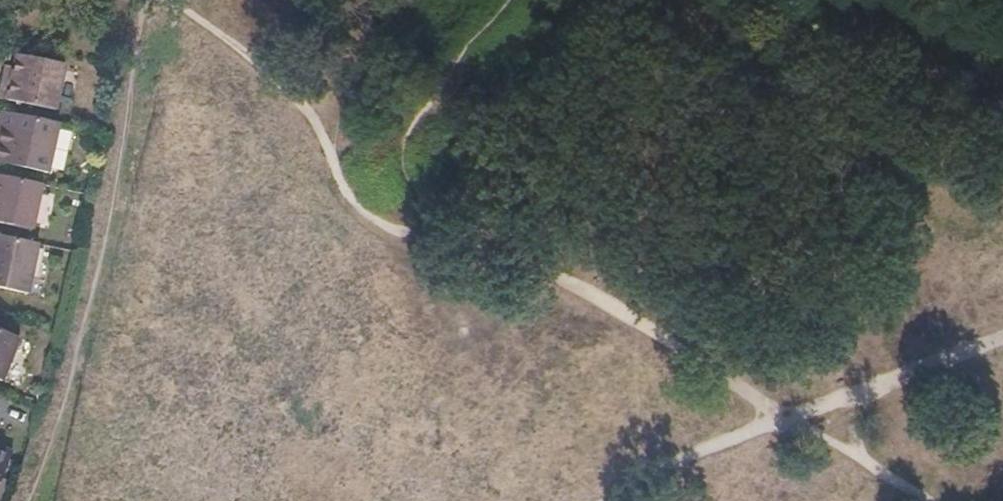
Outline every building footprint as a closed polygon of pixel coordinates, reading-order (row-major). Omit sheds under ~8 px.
[(60,61),(13,51),(10,67),(2,65),(0,74),(0,95),(50,107),(60,61)] [(53,121),(0,110),(0,160),(44,170),(53,121)] [(38,183),(0,175),(0,222),(28,228),(38,183)] [(35,242),(0,234),(0,285),(25,291),(35,242)] [(0,329),(0,374),(15,335),(0,329)]
